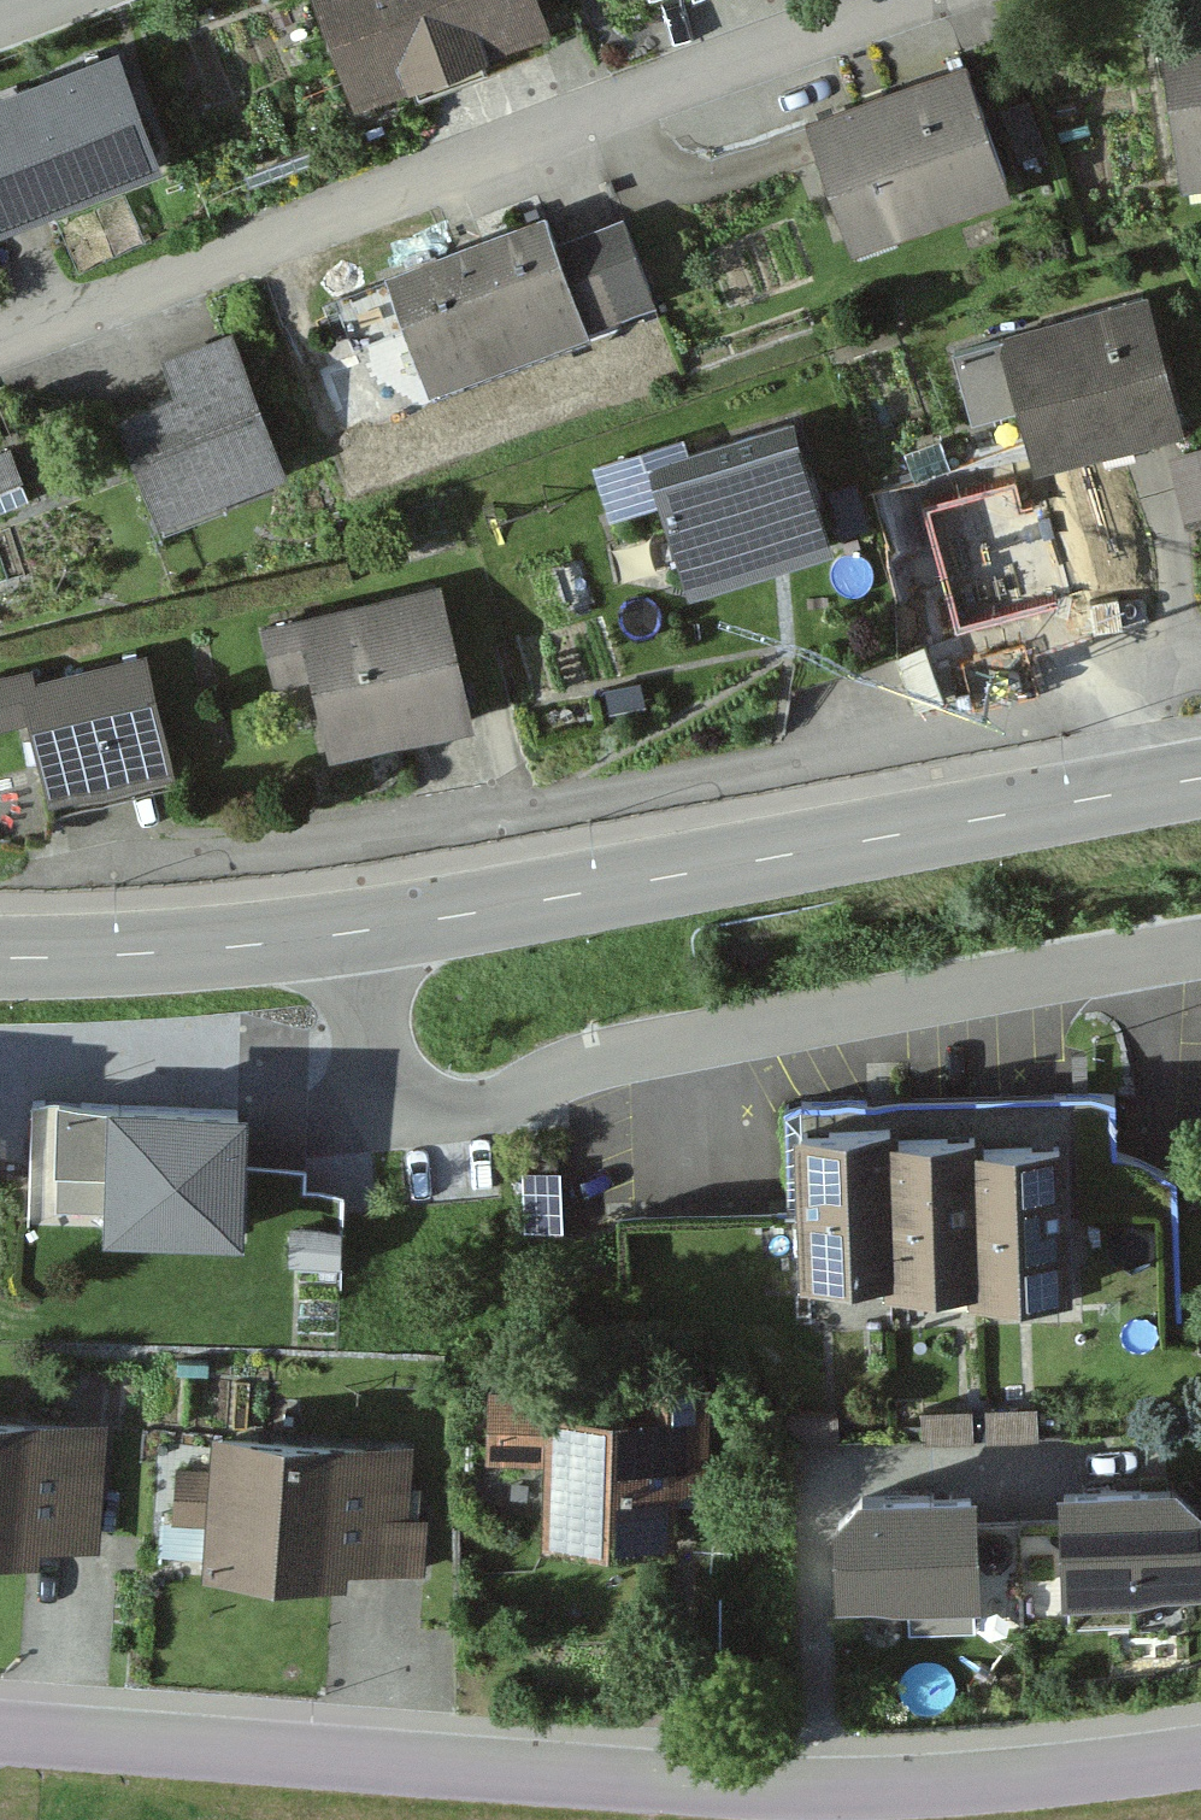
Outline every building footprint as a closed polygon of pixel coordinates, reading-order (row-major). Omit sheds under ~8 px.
[(353,97),(552,22),(544,0),(317,0),(353,97)] [(1165,39),(1183,171),(1200,169),(1200,34),(1165,39)] [(0,83),(0,212),(163,151),(121,38),(0,83)] [(965,56),(805,113),(853,246),(1013,189),(965,56)] [(1028,96),(996,109),(1016,157),(1048,144),(1028,96)] [(546,206),(388,265),(431,380),(589,320),(557,236),(546,206)] [(622,210),(557,236),(589,320),(655,295),(622,210)] [(381,287),(343,300),(355,335),(393,322),(381,287)] [(1037,465),(1187,423),(1150,293),(955,348),(974,415),(1019,402),(1037,465)] [(230,320),(166,345),(178,374),(120,396),(167,517),(288,471),(230,320)] [(833,537),(797,421),(692,454),(652,467),(661,497),(688,583),(782,554),(833,537)] [(652,467),(692,454),(685,432),(593,461),(610,513),(661,497),(652,467)] [(940,438),(905,452),(917,478),(951,464),(940,438)] [(0,449),(0,481),(19,474),(8,446),(0,449)] [(1169,453),(1186,521),(1200,517),(1200,446),(1169,453)] [(855,480),(827,489),(840,530),(868,521),(855,480)] [(956,511),(895,530),(917,602),(978,584),(956,511)] [(444,576),(262,618),(277,679),(313,671),(330,744),(477,709),(462,652),(444,576)] [(0,673),(0,731),(31,724),(41,767),(47,793),(172,765),(146,651),(35,676),(32,666),(0,673)] [(641,678),(605,685),(610,707),(645,700),(641,678)] [(247,1088),(108,1084),(108,1091),(55,1090),(55,1099),(53,1170),(104,1171),(102,1231),(243,1234),(247,1088)] [(803,1273),(896,1271),(894,1118),(894,1106),(800,1108),(803,1273)] [(897,1284),(981,1282),(979,1128),(978,1116),(894,1118),(896,1271),(897,1284)] [(1069,1126),(979,1128),(981,1282),(981,1294),(1072,1293),(1069,1126)] [(559,1166),(523,1167),(526,1228),(562,1227),(559,1166)] [(342,1223),(290,1222),(289,1260),(341,1261),(342,1223)] [(563,1392),(492,1391),(491,1463),(542,1464),(541,1540),(667,1541),(667,1492),(720,1492),(721,1382),(626,1381),(626,1408),(563,1407),(563,1392)] [(973,1399),(919,1400),(920,1439),(974,1438),(973,1399)] [(1039,1399),(985,1400),(986,1438),(1039,1437),(1039,1399)] [(0,1405),(0,1548),(39,1552),(40,1535),(100,1541),(111,1414),(0,1405)] [(409,1430),(211,1421),(209,1462),(174,1460),(171,1515),(207,1517),(204,1573),(344,1580),(345,1564),(428,1568),(431,1504),(406,1503),(409,1430)] [(1063,1471),(1065,1579),(1200,1577),(1200,1489),(1182,1469),(1063,1471)] [(978,1584),(976,1476),(857,1478),(833,1506),(835,1587),(978,1584)]
